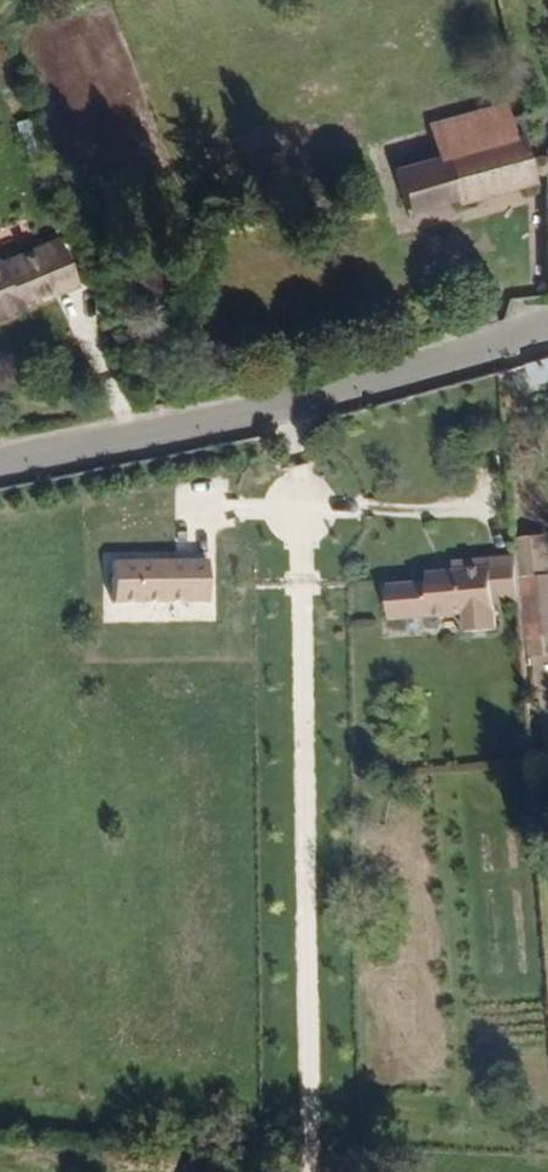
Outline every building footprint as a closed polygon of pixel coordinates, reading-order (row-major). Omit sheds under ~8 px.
[(531,167),(545,170),(544,139),(534,139),(522,91),(432,113),(439,145),(394,156),(404,199),(454,188),(455,194),(533,177),(531,167)] [(36,304),(81,288),(67,242),(7,265),(5,262),(0,264),(0,321),(25,313),(20,303),(33,298),(36,304)] [(532,362),(534,374),(547,373),(547,360),(532,362)] [(525,542),(525,543),(526,547),(527,577),(533,659),(547,659),(547,541),(525,542)] [(526,547),(525,543),(466,547),(467,556),(439,558),(440,566),(403,569),(405,603),(474,598),(475,615),(505,613),(503,588),(503,578),(527,577),(526,547)] [(211,555),(117,557),(118,595),(212,593),(211,555)] [(527,577),(503,578),(503,588),(528,586),(527,577)]
